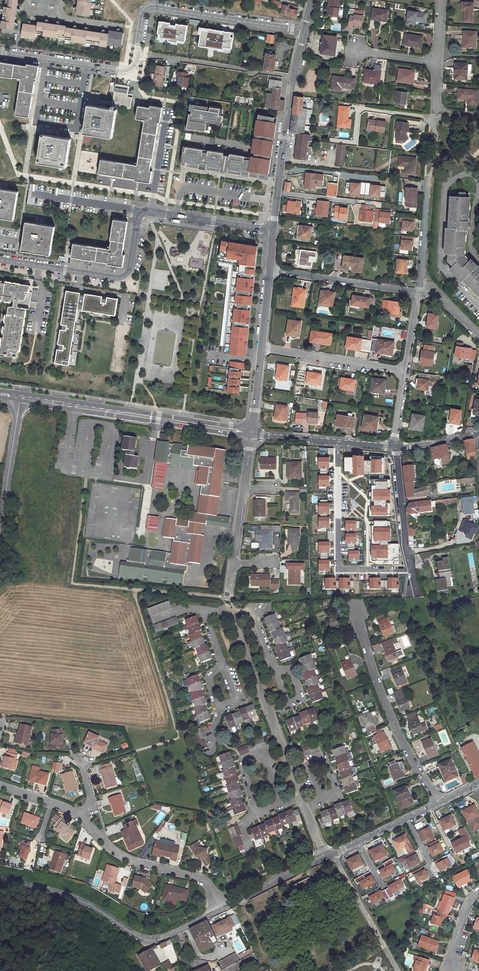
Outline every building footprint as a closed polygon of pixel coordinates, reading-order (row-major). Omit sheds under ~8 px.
[(2,26),(3,26),(2,28),(13,29),(13,27),(14,27),(15,24),(12,24),(13,20),(15,21),(16,17),(15,17),(16,13),(17,10),(15,9),(16,6),(18,6),(18,3),(17,3),(18,0),(6,0),(2,26)] [(79,2),(78,7),(80,8),(80,9),(78,9),(77,12),(78,12),(77,15),(88,16),(88,14),(89,14),(91,0),(80,0),(79,2)] [(329,16),(338,17),(340,0),(330,0),(329,6),(330,7),(329,16)] [(272,1),(272,5),(283,6),(284,7),(282,14),(295,17),(298,8),(290,5),(289,7),(282,5),(279,2),(272,1)] [(465,10),(465,21),(473,21),(473,3),(462,2),(462,10),(465,10)] [(374,8),(372,19),(381,21),(381,19),(387,20),(388,11),(374,8)] [(350,15),(348,27),(353,28),(353,25),(362,26),(364,11),(355,10),(354,15),(350,15)] [(408,11),(406,24),(415,25),(415,20),(418,20),(417,21),(425,22),(427,13),(408,11)] [(159,34),(158,40),(170,42),(169,44),(178,45),(179,43),(185,44),(187,25),(182,24),(182,25),(179,25),(179,24),(177,24),(177,25),(170,25),(171,23),(168,22),(168,23),(167,23),(167,22),(160,21),(158,34),(159,34)] [(75,31),(72,30),(72,28),(69,28),(66,28),(66,27),(64,26),(65,26),(61,25),(61,28),(57,27),(58,25),(55,24),(55,25),(50,24),(47,23),(47,25),(43,25),(43,22),(40,22),(40,23),(38,22),(38,27),(35,26),(36,26),(31,25),(30,27),(29,27),(29,25),(26,24),(26,25),(23,25),(22,35),(24,36),(24,37),(33,38),(34,37),(36,38),(37,33),(38,33),(38,34),(62,38),(62,37),(65,38),(65,39),(67,39),(66,40),(105,46),(105,45),(107,45),(108,42),(110,43),(120,45),(120,44),(122,44),(124,34),(122,34),(122,33),(119,32),(118,35),(116,34),(117,32),(112,31),(112,32),(109,32),(109,35),(106,35),(107,34),(103,33),(103,35),(100,35),(100,33),(97,32),(96,33),(92,32),(92,31),(89,31),(89,33),(85,33),(86,30),(83,30),(83,31),(79,30),(79,29),(75,29),(75,31)] [(224,51),(225,49),(232,50),(235,34),(200,29),(199,36),(201,36),(199,47),(224,51)] [(466,36),(465,47),(476,48),(476,32),(464,31),(464,36),(466,36)] [(268,34),(267,42),(274,43),(275,36),(268,34)] [(405,34),(404,44),(412,45),(412,46),(421,47),(423,37),(405,34)] [(323,42),(322,53),(335,55),(337,37),(324,35),(323,42)] [(267,54),(264,70),(274,71),(276,55),(267,54)] [(13,78),(13,77),(22,78),(16,115),(29,117),(31,105),(30,104),(30,101),(32,101),(35,80),(33,80),(34,75),(36,75),(37,76),(39,65),(27,63),(27,66),(3,62),(3,64),(0,63),(0,76),(13,78)] [(455,63),(455,79),(467,79),(467,64),(455,63)] [(165,67),(156,66),(155,74),(154,74),(153,82),(154,82),(154,86),(162,87),(163,80),(161,80),(162,75),(163,76),(165,67)] [(366,69),(364,81),(379,84),(380,72),(366,69)] [(400,69),(398,81),(413,83),(415,71),(400,69)] [(186,73),(178,72),(177,76),(179,76),(178,80),(177,86),(183,87),(186,87),(188,78),(185,77),(186,73)] [(333,76),(332,81),(334,81),(333,85),(332,85),(331,90),(338,91),(338,86),(354,89),(355,80),(349,78),(349,80),(344,79),(344,78),(333,76)] [(270,101),(272,84),(242,80),(240,97),(270,101)] [(116,84),(112,105),(130,108),(131,98),(126,97),(128,86),(116,84)] [(458,89),(458,98),(468,99),(468,104),(478,105),(478,90),(458,89)] [(408,97),(407,97),(407,93),(397,91),(395,103),(401,103),(405,104),(406,104),(406,100),(408,100),(408,97)] [(295,96),(292,125),(305,126),(307,109),(304,109),(305,105),(303,105),(304,97),(295,96)] [(208,107),(193,104),(191,114),(189,114),(187,125),(190,125),(189,129),(205,131),(207,123),(220,125),(220,122),(222,122),(223,116),(219,115),(220,109),(210,107),(209,111),(207,111),(208,107)] [(88,105),(84,133),(112,137),(117,109),(115,109),(115,107),(112,106),(112,109),(105,108),(104,109),(97,108),(97,106),(88,105)] [(159,122),(157,122),(158,117),(159,117),(161,118),(163,107),(151,105),(150,108),(138,106),(136,118),(145,120),(138,166),(101,159),(99,173),(111,175),(112,173),(115,174),(115,176),(136,179),(136,177),(141,178),(140,180),(140,181),(150,183),(152,171),(150,171),(152,158),(153,159),(155,146),(153,146),(154,143),(155,143),(159,122)] [(258,134),(254,156),(252,156),(252,157),(251,160),(244,159),(245,156),(230,154),(230,156),(223,155),(223,153),(208,150),(208,152),(202,152),(203,150),(193,148),(190,166),(199,168),(206,169),(221,171),(228,172),(267,179),(271,155),(270,154),(270,151),(272,151),(273,140),(271,140),(271,136),(274,137),(276,125),(274,125),(275,117),(261,115),(260,120),(258,119),(255,134),(258,134)] [(384,133),(386,122),(377,121),(377,122),(374,122),(375,121),(368,120),(367,130),(376,130),(375,132),(384,133)] [(407,123),(397,121),(396,130),(397,130),(396,140),(397,140),(402,141),(404,142),(409,138),(405,134),(406,131),(408,131),(409,125),(407,123)] [(292,125),(290,134),(298,134),(304,134),(305,126),(292,125)] [(59,139),(51,138),(51,135),(42,134),(38,162),(66,167),(71,139),(59,137),(59,139)] [(298,134),(295,159),(306,160),(308,141),(309,142),(310,135),(304,134),(298,134)] [(338,146),(336,164),(344,165),(346,147),(338,146)] [(186,166),(189,148),(184,147),(181,165),(186,166)] [(400,156),(399,166),(406,167),(405,172),(415,173),(416,158),(400,156)] [(306,173),(306,181),(307,181),(306,188),(311,188),(311,187),(314,188),(315,180),(318,181),(318,185),(322,186),(323,175),(306,173)] [(338,184),(337,197),(365,200),(367,180),(339,177),(338,184)] [(285,178),(284,191),(289,192),(290,187),(291,187),(292,179),(285,178)] [(329,189),(328,196),(337,197),(338,184),(332,183),(331,190),(329,189)] [(407,198),(406,207),(416,208),(418,189),(405,188),(405,198),(407,198)] [(14,220),(18,191),(6,189),(6,192),(0,191),(0,217),(14,220)] [(445,253),(449,253),(448,260),(454,266),(450,269),(459,278),(460,277),(463,280),(464,279),(478,294),(478,268),(471,260),(469,262),(464,256),(465,230),(468,230),(469,198),(451,197),(449,229),(446,229),(445,253)] [(288,212),(300,214),(301,201),(296,201),(296,202),(289,201),(288,206),(288,212)] [(318,201),(317,209),(318,209),(317,215),(327,217),(329,202),(318,201)] [(370,211),(371,206),(362,205),(361,210),(360,221),(372,223),(373,211),(370,211)] [(336,206),(334,218),(347,220),(348,208),(341,208),(341,207),(336,206)] [(376,210),(375,222),(389,224),(391,213),(381,212),(381,211),(376,210)] [(413,217),(401,216),(400,220),(403,221),(402,230),(413,231),(413,226),(414,222),(413,222),(413,217)] [(88,257),(88,259),(108,262),(109,260),(113,261),(113,263),(113,265),(123,266),(125,255),(122,254),(126,230),(125,229),(125,225),(127,226),(127,221),(114,219),(111,240),(112,240),(110,249),(74,243),(73,249),(69,249),(68,254),(72,255),(72,256),(84,258),(85,257),(88,257)] [(26,222),(22,250),(50,255),(55,226),(43,224),(42,227),(35,225),(35,223),(26,222)] [(301,226),(299,238),(310,240),(312,227),(301,226)] [(412,237),(402,236),(401,249),(411,250),(412,246),(412,241),(411,241),(412,237)] [(257,246),(223,241),(219,261),(234,263),(224,353),(245,355),(257,246)] [(312,262),(309,262),(310,257),(316,257),(317,252),(303,250),(302,258),(300,257),(299,265),(312,267),(312,262)] [(353,270),(353,271),(362,273),(364,259),(344,256),(343,265),(353,267),(353,270)] [(190,258),(189,267),(202,268),(203,259),(190,258)] [(398,259),(396,273),(406,274),(407,267),(407,260),(403,260),(398,259)] [(13,356),(13,361),(16,362),(16,357),(18,357),(26,307),(29,308),(32,294),(27,293),(28,292),(31,285),(0,280),(0,300),(1,298),(3,299),(3,300),(9,301),(9,300),(14,301),(13,306),(9,307),(7,316),(6,316),(5,322),(6,322),(5,327),(4,327),(3,333),(4,333),(4,338),(2,338),(1,347),(0,347),(0,354),(13,356)] [(295,288),(293,297),(295,297),(294,306),(304,307),(306,290),(295,288)] [(57,348),(55,363),(69,365),(70,360),(78,309),(110,314),(115,315),(118,298),(107,296),(107,298),(102,298),(102,296),(85,293),(85,295),(80,294),(80,292),(66,290),(61,324),(63,324),(62,329),(60,329),(58,344),(60,344),(59,349),(57,348)] [(322,291),(320,304),(321,304),(321,308),(329,309),(330,306),(333,306),(335,293),(322,291)] [(353,295),(352,305),(369,308),(370,298),(353,295)] [(393,312),(392,315),(392,316),(400,318),(401,313),(399,312),(401,303),(389,301),(384,300),(382,310),(393,312)] [(70,360),(71,361),(79,311),(110,316),(110,314),(78,309),(70,360)] [(429,314),(427,327),(437,329),(439,315),(429,314)] [(289,320),(287,334),(299,336),(301,322),(289,320)] [(317,341),(317,342),(321,342),(321,343),(327,345),(328,343),(331,343),(332,334),(312,331),(311,340),(317,341)] [(370,351),(372,340),(368,340),(362,339),(348,337),(347,346),(350,347),(349,348),(356,349),(370,351)] [(376,352),(376,353),(392,355),(394,342),(372,338),(372,340),(370,351),(376,352)] [(456,346),(455,356),(470,358),(471,349),(456,346)] [(423,351),(421,363),(432,365),(434,353),(423,351)] [(277,369),(276,378),(287,380),(289,366),(278,365),(278,369),(277,369)] [(239,368),(230,367),(229,375),(238,376),(241,377),(241,371),(239,371),(239,368)] [(308,372),(306,382),(320,385),(322,374),(314,373),(308,372)] [(238,376),(229,375),(228,383),(237,384),(240,384),(240,379),(238,379),(238,376)] [(339,380),(338,384),(340,385),(340,388),(347,390),(347,393),(353,394),(356,380),(351,380),(351,379),(342,377),(341,379),(341,380),(339,380)] [(385,382),(383,382),(383,380),(373,378),(371,391),(384,393),(385,382)] [(420,385),(419,389),(428,390),(429,380),(419,378),(418,384),(420,385)] [(237,384),(228,383),(228,391),(239,392),(239,387),(237,387),(237,384)] [(276,409),(275,418),(286,420),(288,406),(277,404),(277,409),(276,409)] [(454,423),(454,424),(459,425),(462,410),(452,409),(450,422),(454,423)] [(303,413),(303,424),(308,424),(308,422),(318,422),(318,412),(308,412),(308,413),(303,413)] [(335,420),(334,425),(349,427),(353,427),(354,417),(352,417),(352,413),(348,413),(348,416),(338,415),(337,421),(335,420)] [(413,414),(411,429),(423,430),(425,416),(413,414)] [(365,415),(363,428),(375,430),(376,422),(377,423),(378,417),(365,415)] [(125,437),(123,450),(127,451),(125,467),(137,469),(139,457),(134,456),(136,438),(125,437)] [(473,440),(458,443),(457,445),(457,446),(464,444),(467,455),(475,453),(473,440)] [(217,516),(222,479),(219,478),(220,474),(223,474),(226,451),(217,450),(189,446),(189,448),(183,447),(183,445),(174,444),(174,445),(170,444),(170,443),(160,442),(157,462),(167,464),(167,463),(171,464),(181,466),(182,464),(184,465),(183,466),(194,468),(194,466),(201,467),(198,485),(202,485),(198,513),(191,512),(190,518),(178,516),(177,519),(167,518),(164,536),(174,538),(172,556),(166,555),(167,553),(152,551),(152,553),(147,552),(147,550),(132,548),(130,561),(132,561),(132,563),(129,563),(128,576),(143,578),(144,574),(149,575),(148,579),(163,581),(163,577),(168,577),(167,582),(183,584),(183,582),(185,572),(185,571),(187,572),(188,565),(192,566),(192,562),(200,563),(204,535),(201,535),(199,535),(200,529),(202,529),(202,523),(227,527),(228,522),(230,522),(231,518),(217,516)] [(446,445),(431,448),(433,460),(440,458),(442,465),(450,463),(446,445)] [(364,454),(353,455),(353,474),(365,474),(364,454)] [(329,457),(318,457),(318,468),(329,468),(329,457)] [(261,458),(261,468),(276,469),(276,458),(261,458)] [(382,459),(371,458),(371,472),(381,472),(382,459)] [(163,486),(167,464),(157,462),(153,488),(156,489),(157,485),(163,486)] [(302,478),(301,463),(289,463),(289,478),(302,478)] [(413,466),(404,467),(404,472),(405,482),(413,481),(413,482),(415,482),(413,466)] [(329,475),(318,475),(318,486),(330,486),(329,475)] [(413,481),(405,482),(407,498),(409,498),(409,499),(415,499),(415,497),(427,495),(426,487),(414,490),(413,482),(413,481)] [(390,489),(374,489),(374,500),(390,500),(390,489)] [(299,492),(287,492),(286,501),(290,501),(290,513),(299,513),(299,492)] [(473,497),(461,498),(463,516),(475,514),(473,497)] [(266,509),(265,509),(265,501),(259,501),(255,501),(255,517),(265,517),(266,509)] [(430,502),(410,504),(407,510),(407,514),(431,511),(430,502)] [(329,504),(318,504),(318,515),(330,515),(329,504)] [(388,505),(372,505),(372,515),(388,514),(388,505)] [(157,531),(158,521),(152,520),(152,516),(149,516),(147,530),(157,531)] [(330,518),(318,518),(318,529),(330,529),(330,518)] [(356,522),(345,522),(345,532),(356,532),(356,522)] [(301,537),(300,537),(300,529),(289,529),(289,537),(290,537),(290,539),(289,539),(289,544),(293,544),(299,545),(299,538),(301,538),(301,537)] [(416,529),(408,530),(408,538),(414,537),(416,532),(416,529)] [(260,543),(260,548),(271,549),(272,530),(268,530),(261,530),(260,530),(260,531),(256,531),(256,539),(258,540),(258,542),(260,543)] [(391,530),(374,530),(374,543),(391,543),(391,530)] [(356,534),(346,535),(346,544),(356,544),(356,534)] [(329,542),(318,543),(319,554),(330,554),(329,542)] [(388,547),(372,547),(372,561),(388,561),(388,547)] [(359,552),(349,553),(349,562),(359,562),(359,552)] [(329,561),(318,561),(319,571),(330,570),(329,561)] [(449,561),(437,562),(440,580),(436,580),(437,588),(453,586),(449,561)] [(128,576),(129,563),(121,562),(119,575),(125,576),(128,576)] [(287,564),(287,569),(290,569),(290,576),(291,576),(291,578),(290,578),(290,584),(300,585),(300,569),(296,569),(296,565),(287,564)] [(185,572),(183,582),(194,584),(194,585),(204,587),(206,570),(196,568),(195,573),(185,572)] [(258,584),(258,585),(270,586),(271,575),(262,575),(262,577),(260,577),(260,575),(252,575),(252,584),(258,584)] [(381,577),(370,577),(370,588),(381,588),(381,577)] [(336,578),(325,578),(325,589),(336,589),(336,578)] [(350,578),(339,578),(339,589),(350,589),(350,578)] [(399,578),(388,578),(388,588),(399,589),(399,578)] [(275,615),(264,619),(267,626),(279,621),(279,620),(277,620),(275,615)] [(183,625),(179,627),(180,630),(184,629),(199,623),(196,616),(185,620),(187,625),(184,626),(183,625)] [(337,616),(328,620),(334,635),(344,631),(339,620),(338,620),(337,616)] [(387,618),(378,622),(384,636),(393,632),(390,626),(387,618)] [(279,621),(267,626),(270,633),(271,632),(280,629),(278,623),(280,622),(279,621)] [(199,623),(184,629),(186,636),(189,635),(200,631),(201,630),(199,623)] [(280,629),(271,632),(274,639),(286,635),(286,633),(284,634),(282,628),(280,629)] [(200,631),(189,635),(191,641),(189,641),(190,643),(202,638),(200,631)] [(287,642),(285,637),(287,636),(286,635),(274,639),(277,646),(286,643),(287,642)] [(202,638),(190,643),(190,644),(192,644),(194,649),(196,649),(205,645),(202,638)] [(277,646),(275,647),(278,654),(290,649),(289,648),(288,649),(286,643),(277,646)] [(392,643),(383,647),(389,661),(398,657),(392,643)] [(205,645),(196,649),(198,654),(197,655),(197,656),(209,652),(207,645),(205,645)] [(291,657),(289,652),(291,651),(290,649),(278,654),(281,661),(291,657)] [(209,652),(197,656),(197,658),(199,657),(202,663),(212,659),(209,652)] [(310,655),(299,659),(302,666),(315,661),(314,660),(312,661),(310,655)] [(350,659),(341,663),(347,679),(357,676),(350,659)] [(316,669),(313,663),(315,663),(315,661),(302,666),(305,673),(314,670),(316,669)] [(401,668),(392,672),(394,676),(393,676),(397,686),(407,682),(401,668)] [(305,673),(303,674),(306,681),(318,676),(318,675),(316,675),(314,670),(305,673)] [(198,675),(183,680),(185,686),(188,685),(188,687),(201,682),(198,675)] [(318,676),(306,681),(309,688),(318,684),(319,684),(317,678),(319,678),(318,676)] [(201,682),(188,687),(189,688),(191,687),(193,693),(202,690),(203,689),(201,682)] [(309,688),(307,689),(309,696),(322,691),(321,689),(320,690),(318,684),(309,688)] [(402,689),(394,693),(397,700),(396,700),(401,711),(410,708),(402,689)] [(193,693),(191,694),(191,695),(187,696),(189,702),(192,701),(204,697),(202,690),(193,693)] [(322,691),(309,696),(312,703),(323,699),(321,693),(322,693),(322,691)] [(204,697),(192,701),(193,703),(194,702),(197,708),(205,705),(207,704),(204,697)] [(197,708),(195,709),(197,715),(195,715),(196,716),(208,712),(205,705),(197,708)] [(253,705),(246,707),(251,720),(252,719),(252,717),(257,715),(253,705)] [(246,707),(239,710),(240,712),(243,721),(249,719),(249,720),(251,720),(246,707)] [(314,709),(307,711),(311,723),(313,723),(312,721),(318,719),(314,709)] [(307,711),(300,714),(300,716),(304,724),(309,722),(310,724),(311,723),(307,711)] [(208,712),(196,716),(196,718),(198,717),(200,723),(211,719),(208,712)] [(239,726),(238,725),(243,722),(243,721),(240,712),(233,715),(237,727),(239,726)] [(376,730),(369,712),(361,716),(367,733),(376,730)] [(225,717),(229,728),(230,730),(237,727),(233,715),(225,717)] [(299,730),(299,728),(304,726),(304,724),(300,716),(293,718),(298,731),(299,730)] [(417,717),(408,720),(414,734),(423,731),(417,717)] [(293,718),(286,721),(290,732),(295,729),(296,731),(298,731),(293,718)] [(33,726),(22,724),(20,732),(21,733),(19,743),(29,745),(33,726)] [(65,730),(53,729),(52,743),(53,743),(53,748),(64,748),(64,743),(62,743),(63,735),(64,735),(65,735),(65,730)] [(100,737),(90,732),(85,742),(95,747),(94,748),(103,752),(107,744),(98,740),(100,737)] [(383,732),(374,736),(381,752),(390,748),(385,736),(383,732)] [(431,738),(421,742),(428,758),(437,754),(431,738)] [(472,759),(478,756),(478,755),(473,743),(462,748),(476,779),(478,778),(478,761),(474,763),(472,759)] [(343,746),(333,750),(336,757),(348,753),(347,751),(346,752),(343,746)] [(18,755),(8,752),(7,757),(6,756),(3,767),(13,769),(15,760),(15,759),(17,759),(18,755)] [(230,752),(219,756),(222,762),(220,762),(220,764),(232,759),(230,752)] [(349,761),(347,755),(348,754),(348,753),(336,757),(338,765),(348,761),(349,761)] [(232,759),(220,764),(221,765),(223,765),(225,770),(233,767),(235,766),(232,759)] [(451,760),(439,765),(442,771),(446,781),(458,776),(451,760)] [(338,765),(337,765),(340,772),(352,768),(352,766),(350,767),(348,761),(338,765)] [(391,766),(389,767),(394,781),(405,776),(399,762),(395,764),(391,766)] [(112,766),(100,770),(101,774),(102,774),(104,780),(105,780),(108,788),(117,785),(112,766)] [(225,770),(223,771),(225,776),(223,777),(224,779),(236,774),(233,767),(225,770)] [(353,775),(351,770),(353,769),(352,768),(340,772),(343,779),(352,776),(353,775)] [(50,774),(32,769),(30,779),(38,781),(38,783),(47,785),(50,774)] [(73,771),(63,774),(64,779),(66,784),(64,784),(67,792),(78,789),(75,780),(74,780),(74,778),(75,778),(73,771)] [(236,774),(224,779),(221,780),(224,787),(226,786),(237,782),(239,781),(236,774)] [(343,779),(342,780),(344,787),(356,782),(356,781),(354,781),(352,776),(343,779)] [(237,782),(226,786),(229,791),(227,792),(227,794),(240,789),(237,782)] [(357,790),(355,784),(357,784),(356,782),(344,787),(347,794),(357,790)] [(405,786),(394,791),(401,808),(413,803),(410,795),(409,795),(405,786)] [(240,789),(227,794),(228,795),(230,795),(232,800),(241,797),(242,796),(240,789)] [(121,794),(109,798),(110,803),(111,803),(115,816),(126,813),(121,794)] [(232,800),(230,801),(232,806),(231,807),(231,808),(243,804),(241,797),(232,800)] [(0,799),(0,811),(10,815),(13,805),(5,802),(2,801),(3,800),(0,799)] [(348,816),(347,813),(352,811),(349,800),(341,803),(346,815),(346,817),(348,816)] [(341,803),(334,805),(335,807),(338,816),(344,814),(344,816),(346,815),(341,803)] [(243,804),(231,808),(232,810),(234,809),(235,815),(246,811),(243,804)] [(478,816),(478,815),(475,806),(470,808),(471,809),(466,812),(463,813),(467,821),(468,821),(471,829),(477,826),(478,829),(478,816)] [(335,807),(328,810),(332,822),(334,822),(333,820),(339,818),(338,816),(335,807)] [(293,810),(286,812),(290,824),(292,824),(291,822),(297,820),(293,810)] [(328,810),(321,813),(325,823),(330,821),(331,823),(332,822),(328,810)] [(286,812),(278,815),(279,817),(282,826),(288,823),(289,825),(290,824),(286,812)] [(40,818),(25,813),(22,823),(36,828),(40,818)] [(439,821),(440,823),(443,830),(444,831),(455,825),(451,816),(439,821)] [(279,817),(272,819),(277,832),(278,831),(278,829),(283,827),(282,826),(279,817)] [(69,840),(75,832),(69,827),(69,828),(67,826),(64,823),(63,822),(64,821),(61,818),(55,825),(58,828),(57,829),(61,833),(62,833),(64,834),(63,835),(69,840)] [(272,819),(265,822),(266,824),(269,833),(274,831),(275,833),(277,832),(272,819)] [(131,845),(143,840),(136,825),(139,824),(137,820),(123,826),(125,830),(124,830),(128,838),(131,845)] [(266,824),(259,827),(263,839),(265,838),(264,837),(270,835),(269,833),(266,824)] [(259,827),(251,830),(255,840),(261,838),(262,840),(263,839),(259,827)] [(470,847),(468,842),(471,840),(465,828),(458,831),(462,839),(452,844),(457,854),(470,847)] [(425,831),(418,834),(423,842),(427,840),(429,842),(430,841),(429,839),(433,837),(429,829),(425,831)] [(398,839),(394,841),(399,851),(406,847),(409,853),(414,850),(406,836),(403,838),(399,840),(398,839)] [(22,849),(20,857),(27,859),(31,849),(29,848),(31,843),(23,840),(21,845),(23,846),(22,849)] [(443,851),(438,840),(430,844),(431,847),(429,848),(433,856),(443,851)] [(171,860),(176,862),(179,848),(156,842),(153,853),(162,856),(171,858),(171,860)] [(201,858),(206,867),(212,863),(207,855),(207,851),(207,850),(202,849),(198,848),(196,843),(190,847),(195,855),(199,856),(198,857),(201,858)] [(82,844),(78,855),(90,859),(93,849),(88,848),(85,847),(86,845),(82,844)] [(382,845),(370,851),(376,864),(388,858),(382,845)] [(50,869),(61,873),(66,855),(56,851),(55,855),(56,856),(54,863),(52,862),(50,869)] [(401,862),(405,860),(414,856),(412,853),(400,859),(401,862)] [(359,855),(347,861),(353,873),(365,868),(359,855)] [(414,856),(405,860),(409,868),(419,863),(415,855),(414,856)] [(441,858),(434,861),(436,865),(437,864),(440,872),(451,866),(447,859),(442,861),(441,858)] [(392,859),(384,864),(386,868),(392,865),(394,863),(392,859)] [(119,869),(108,865),(103,881),(111,884),(109,890),(119,893),(121,886),(114,884),(119,869)] [(396,872),(392,865),(386,868),(380,872),(384,878),(396,872)] [(316,866),(306,872),(307,875),(309,879),(320,873),(316,866)] [(422,872),(414,875),(418,883),(428,878),(424,870),(422,872)] [(467,870),(453,877),(457,886),(463,883),(464,885),(472,880),(467,870)] [(307,875),(303,877),(305,881),(294,886),(298,894),(313,886),(307,875)] [(365,880),(363,876),(355,880),(357,884),(360,883),(365,880)] [(365,880),(360,883),(363,890),(375,883),(372,876),(365,880)] [(144,879),(135,877),(133,887),(141,889),(145,894),(153,885),(149,882),(147,884),(145,882),(143,881),(144,879)] [(389,887),(393,893),(404,887),(400,879),(389,886),(389,887)] [(171,898),(185,902),(188,891),(172,887),(172,888),(166,887),(163,896),(171,898)] [(389,887),(386,890),(390,898),(394,896),(393,893),(389,887)] [(373,904),(385,897),(382,892),(381,890),(369,897),(373,904)] [(390,898),(386,890),(382,892),(385,897),(386,900),(390,898)] [(440,902),(437,911),(438,911),(446,914),(449,906),(451,906),(451,907),(454,898),(444,895),(442,902),(440,902)] [(434,915),(431,923),(440,926),(442,921),(443,922),(446,914),(438,911),(436,916),(434,915)] [(210,926),(215,937),(220,934),(220,935),(225,933),(224,931),(231,928),(231,927),(235,925),(230,916),(226,918),(226,919),(215,925),(215,924),(210,926)] [(207,920),(190,929),(201,953),(214,946),(213,944),(218,941),(215,937),(210,926),(207,920)] [(422,936),(418,946),(435,952),(438,944),(429,940),(430,939),(422,936)] [(138,955),(146,970),(149,970),(160,965),(152,949),(146,951),(138,955)] [(235,953),(218,962),(222,970),(229,966),(232,964),(239,960),(235,953)] [(258,960),(253,953),(250,955),(254,962),(258,960)] [(254,962),(250,955),(239,960),(244,968),(254,962)] [(413,969),(415,970),(418,970),(424,970),(426,964),(428,965),(430,961),(419,957),(418,961),(416,961),(413,969)] [(232,964),(236,970),(238,970),(240,970),(244,968),(239,960),(232,964)]
